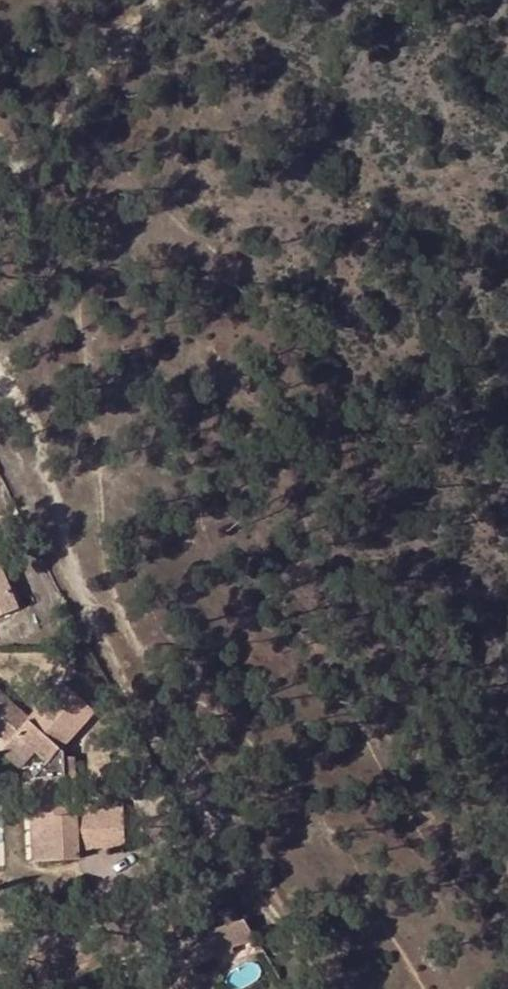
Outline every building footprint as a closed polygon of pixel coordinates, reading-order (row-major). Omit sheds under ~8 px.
[(20,608),(1,559),(0,559),(0,616),(20,608)] [(35,753),(49,738),(60,750),(96,712),(66,683),(28,723),(0,696),(0,753),(18,770),(35,753)] [(49,738),(35,753),(45,764),(29,781),(64,779),(61,753),(60,750),(49,738)] [(64,779),(29,781),(33,816),(29,817),(33,861),(78,859),(77,852),(124,849),(120,800),(76,803),(72,753),(61,753),(64,779)] [(264,949),(246,918),(209,932),(212,940),(217,955),(233,950),(232,947),(253,941),(256,952),(264,949)] [(212,940),(182,950),(187,966),(217,955),(212,940)]
